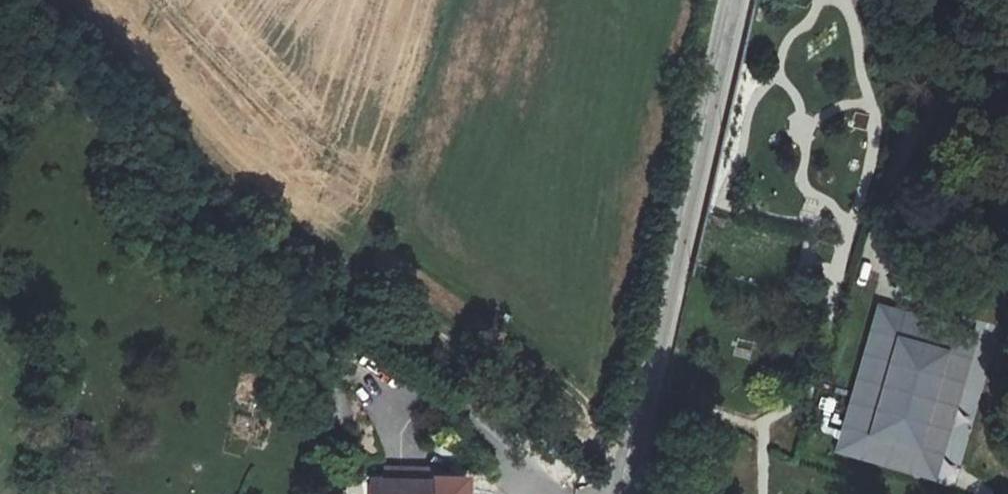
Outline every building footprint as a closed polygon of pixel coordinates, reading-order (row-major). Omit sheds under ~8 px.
[(967,330),(871,304),(830,452),(926,479),(967,330)] [(375,476),(375,493),(431,493),(431,463),(390,462),(390,476),(375,476)] [(431,493),(462,493),(463,463),(431,463),(431,493)]
